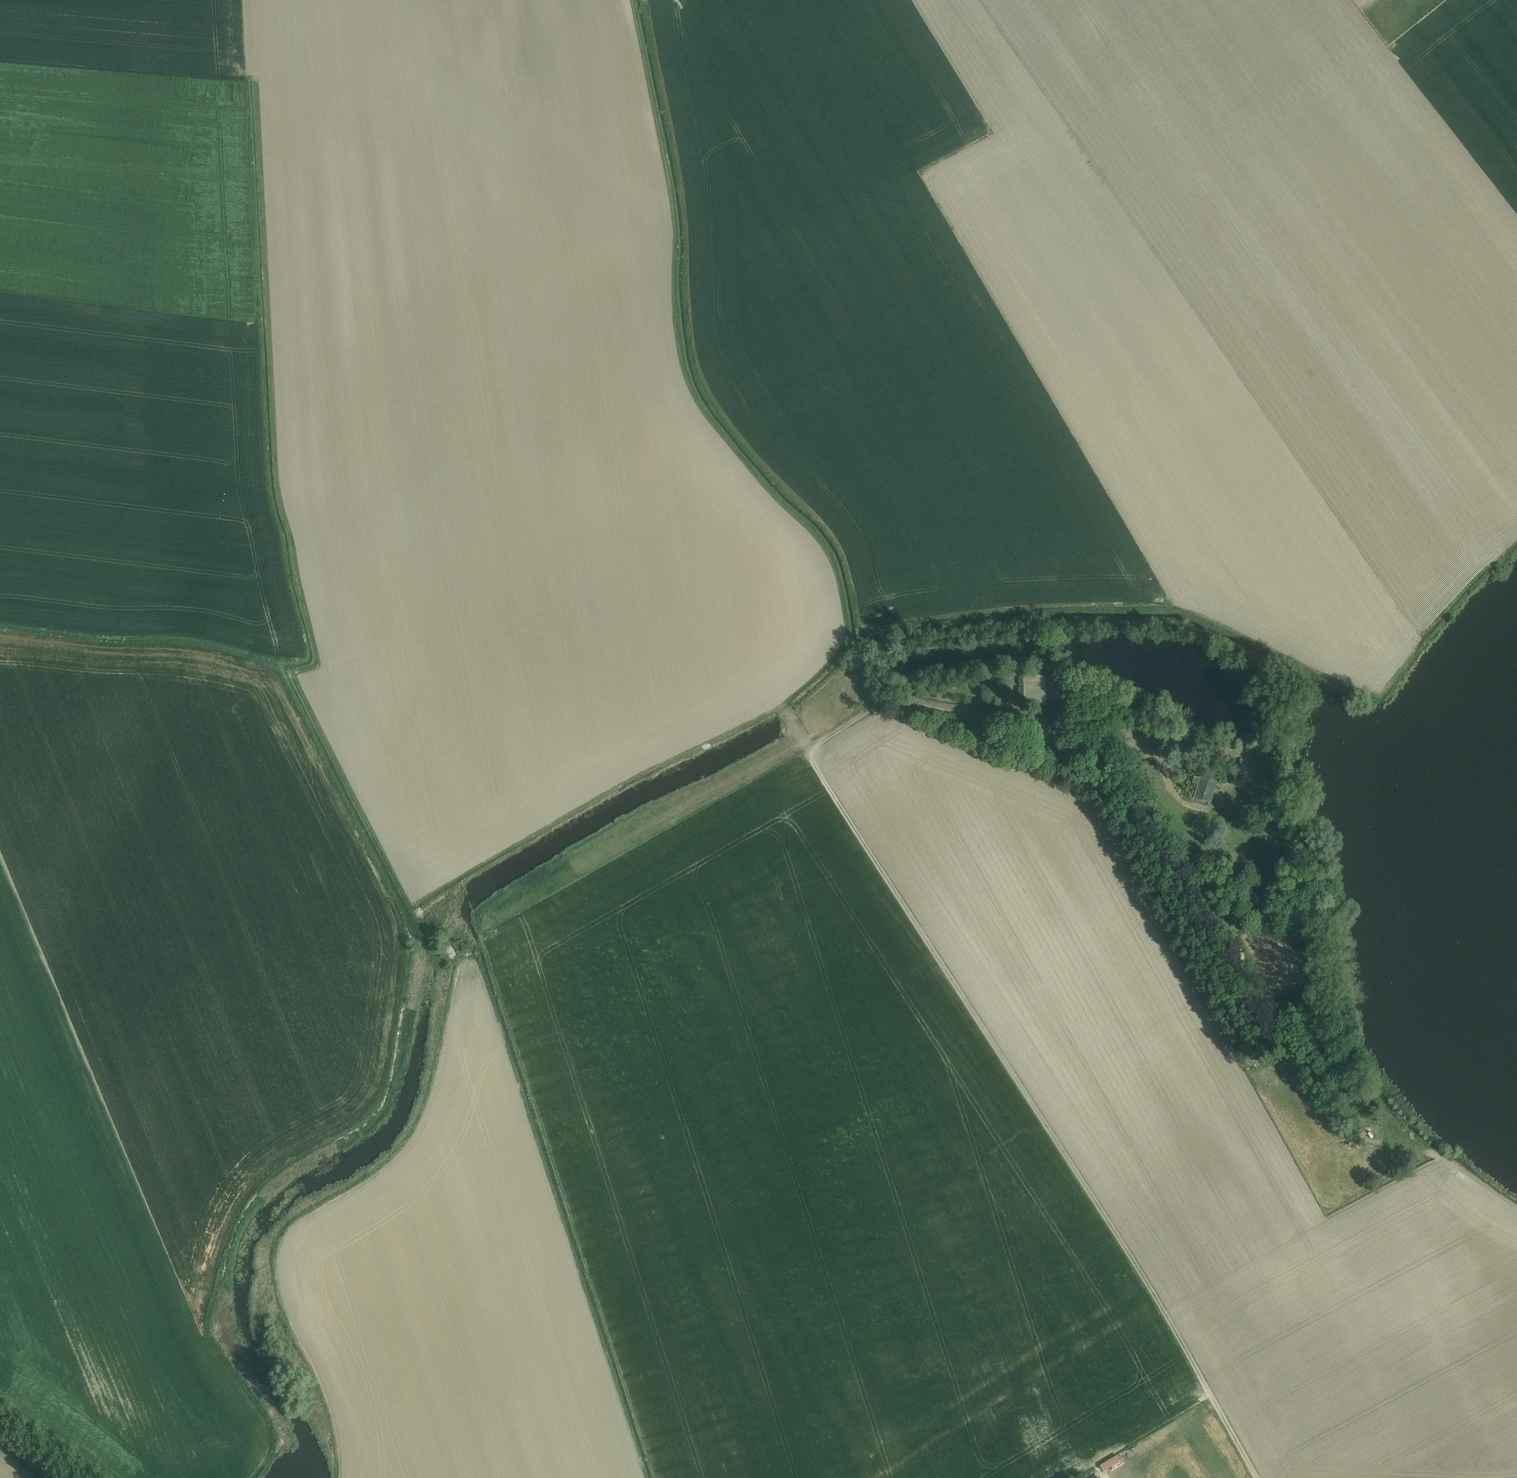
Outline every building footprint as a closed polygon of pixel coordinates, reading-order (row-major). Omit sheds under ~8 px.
[(866,652),(853,655),(855,668),(868,665),(866,652)] [(1198,784),(1194,798),(1211,803),(1218,781),(1200,776),(1200,777),(1195,776),(1193,783),(1198,784)] [(1254,890),(1244,896),(1254,912),(1263,907),(1254,890)] [(1257,912),(1250,916),(1253,922),(1260,919),(1257,912)] [(1364,1128),(1355,1135),(1363,1146),(1372,1138),(1364,1128)] [(1117,1455),(1100,1465),(1104,1471),(1121,1461),(1117,1455)]
